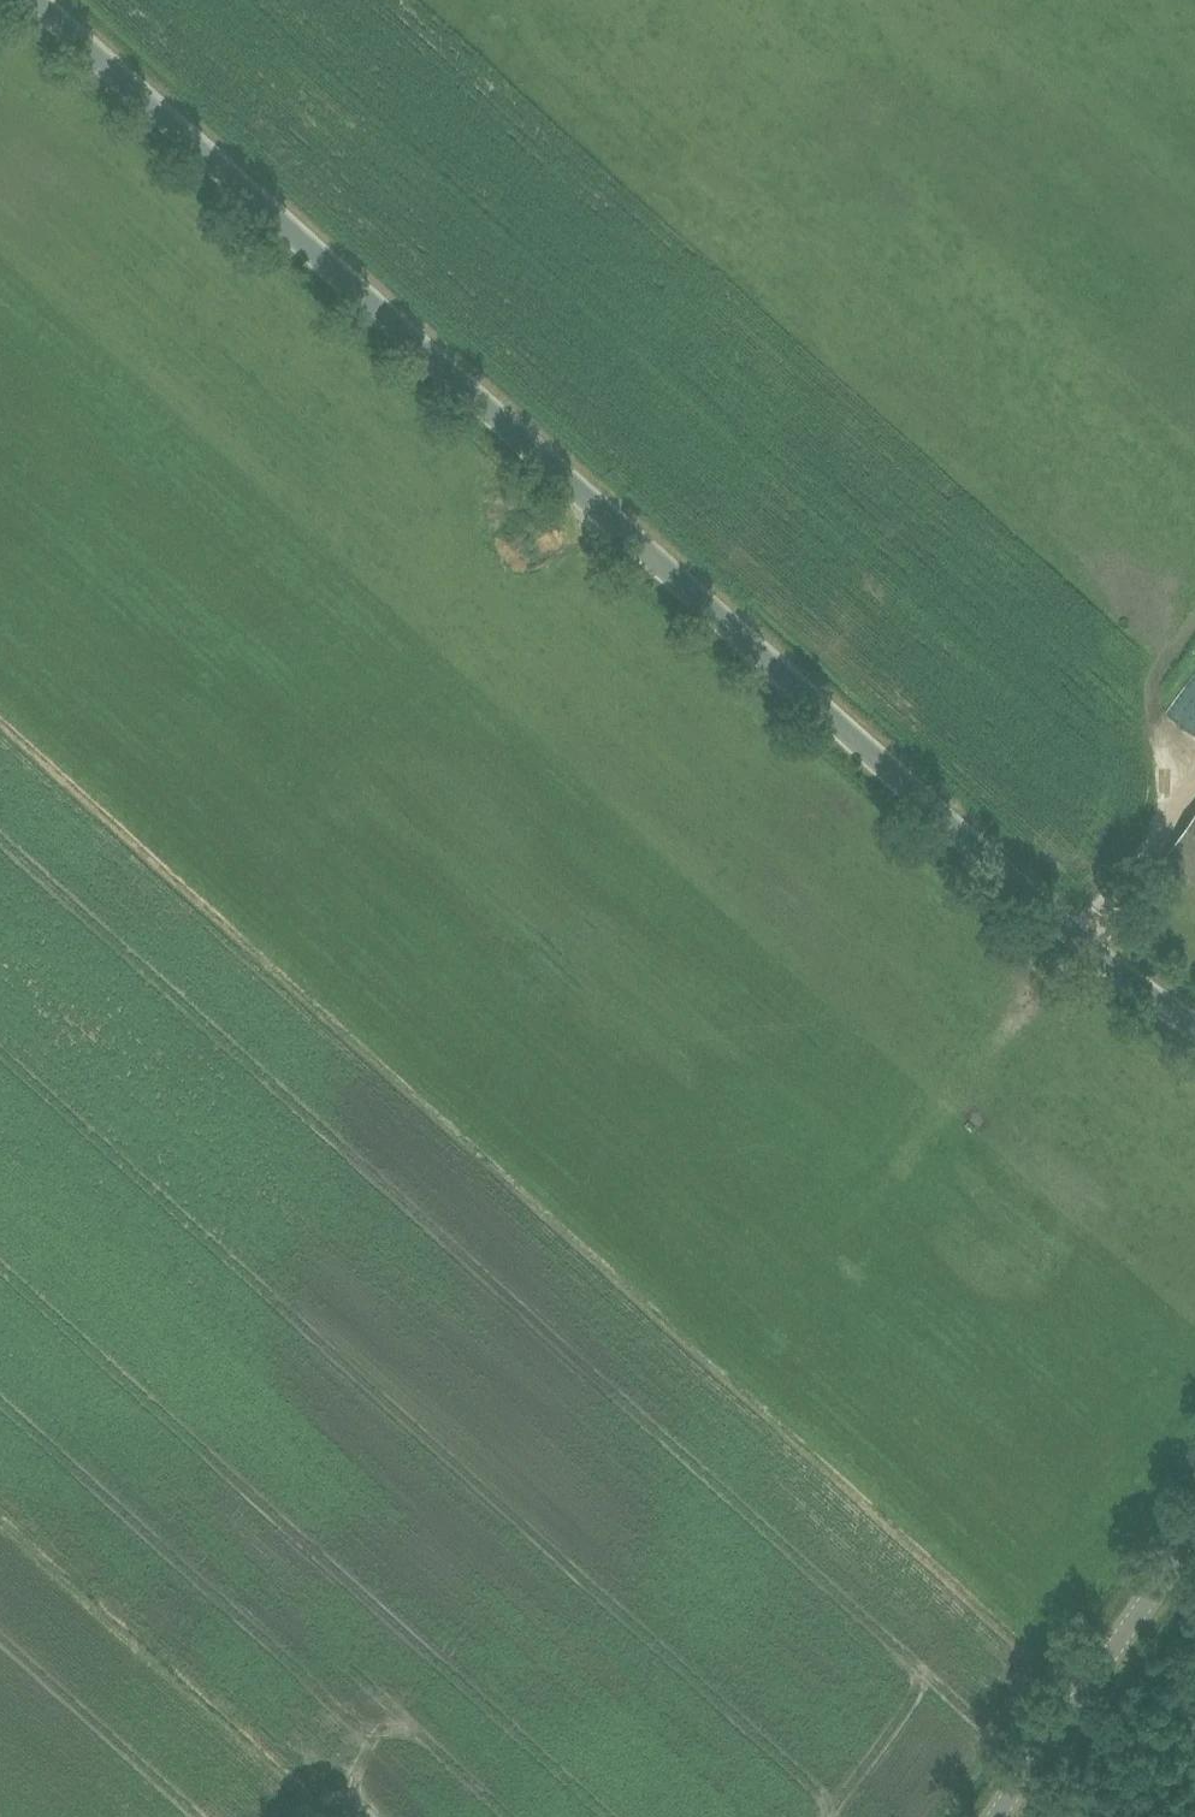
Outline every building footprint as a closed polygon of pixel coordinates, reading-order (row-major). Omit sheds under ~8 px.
[(1162,860),(1194,883),(1194,813),(1162,860)]
